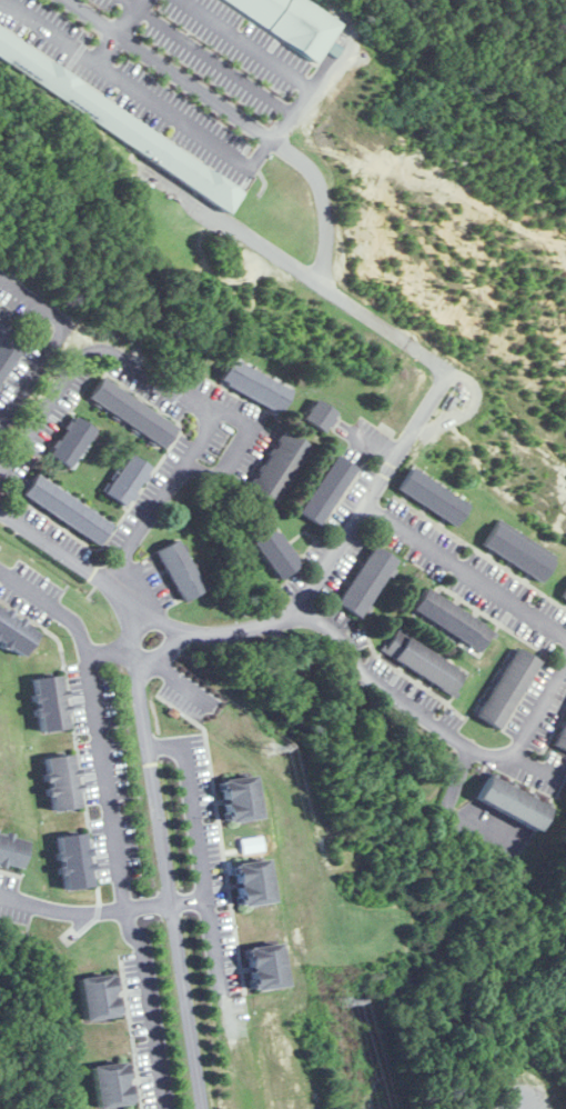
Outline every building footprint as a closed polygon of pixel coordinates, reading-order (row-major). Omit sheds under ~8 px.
[(323,56),(347,16),(321,0),(231,0),(323,56)] [(233,210),(247,188),(0,29),(0,61),(233,210)] [(17,318),(0,308),(0,382),(21,346),(6,337),(17,318)] [(221,382),(283,411),(294,388),(232,359),(221,382)] [(104,376),(90,397),(165,447),(179,427),(104,376)] [(326,432),(339,412),(317,398),(305,418),(326,432)] [(50,454),(73,468),(97,428),(74,414),(50,454)] [(313,447),(286,429),(247,490),(275,507),(313,447)] [(106,492),(127,506),(152,468),(131,454),(106,492)] [(322,526),(358,467),(336,454),(301,513),(322,526)] [(471,503),(412,468),(399,491),(458,526),(471,503)] [(102,543),(114,522),(36,476),(23,497),(102,543)] [(556,560),(497,523),(484,546),(543,582),(556,560)] [(281,580),(303,564),(276,527),(254,542),(281,580)] [(203,592),(181,540),(159,549),(181,601),(203,592)] [(398,560),(375,545),(339,603),(362,618),(398,560)] [(483,651),(496,629),(426,589),(414,611),(483,651)] [(41,631),(0,605),(0,641),(25,656),(41,631)] [(469,671),(397,631),(384,654),(456,694),(469,671)] [(480,717),(503,730),(541,660),(518,647),(480,717)] [(42,733),(71,728),(62,674),(33,679),(42,733)] [(556,745),(565,750),(565,722),(556,745)] [(47,757),(52,811),(81,808),(75,755),(47,757)] [(231,824),(264,818),(256,774),(223,780),(231,824)] [(552,805),(488,778),(478,802),(542,829),(552,805)] [(28,838),(0,833),(0,863),(23,867),(28,838)] [(65,891),(94,887),(87,833),(58,837),(65,891)] [(242,907),(276,902),(270,859),(236,864),(242,907)] [(282,943),(250,948),(256,991),(288,986),(282,943)] [(86,1021),(119,1017),(114,974),(80,978),(86,1021)] [(94,1066),(98,1108),(132,1105),(128,1062),(94,1066)]
